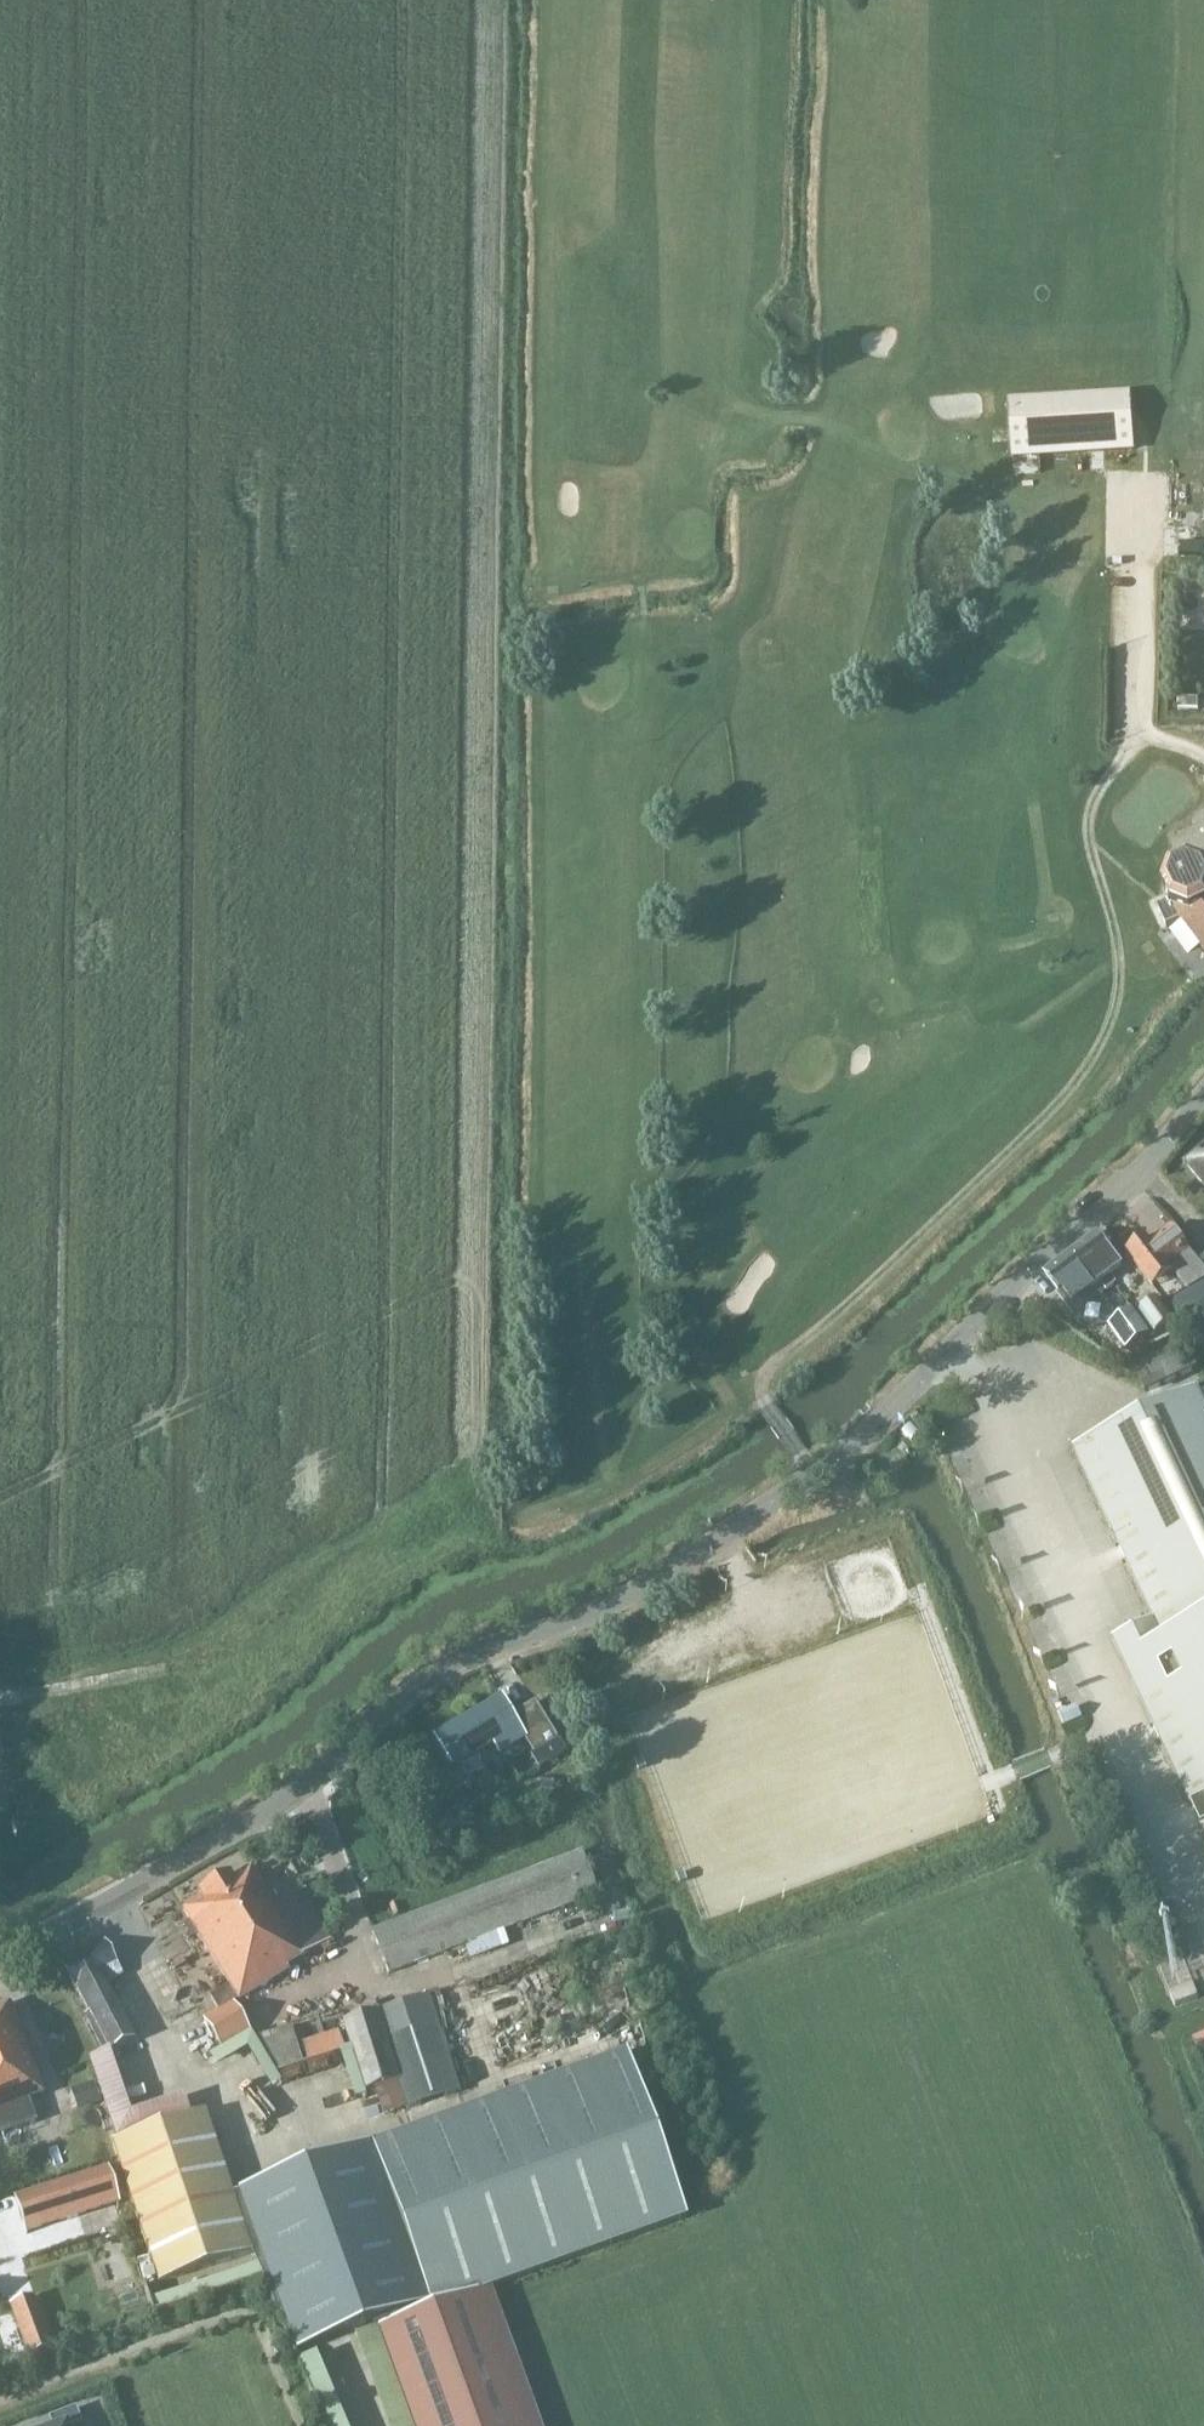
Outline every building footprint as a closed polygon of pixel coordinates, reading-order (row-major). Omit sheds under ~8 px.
[(1132,422),(1091,424),(1093,451),(1133,448),(1132,422)] [(941,526),(932,532),(950,555),(958,548),(941,526)] [(931,562),(935,577),(957,571),(953,557),(931,562)] [(1178,699),(1178,710),(1198,710),(1198,699),(1178,699)] [(1192,821),(1197,830),(1171,843),(1181,865),(1170,871),(1163,890),(1170,904),(1159,909),(1167,927),(1181,921),(1199,946),(1203,952),(1203,814),(1192,821)] [(1185,1163),(1203,1186),(1203,1147),(1185,1163)] [(1174,1272),(1187,1290),(1203,1281),(1203,1269),(1190,1252),(1171,1226),(1151,1241),(1146,1236),(1125,1252),(1152,1288),(1174,1272)] [(1122,1267),(1113,1256),(1097,1233),(1075,1250),(1091,1270),(1081,1277),(1087,1286),(1092,1283),(1095,1287),(1122,1267)] [(1073,1302),(1095,1287),(1092,1283),(1087,1286),(1081,1277),(1091,1270),(1075,1250),(1045,1273),(1060,1293),(1063,1290),(1073,1302)] [(1172,1304),(1192,1340),(1196,1345),(1203,1340),(1203,1286),(1172,1304)] [(1155,1333),(1173,1320),(1158,1299),(1140,1313),(1155,1333)] [(1125,1351),(1150,1334),(1133,1309),(1108,1326),(1125,1351)] [(1145,1392),(1196,1368),(1184,1343),(1133,1367),(1145,1392)] [(1073,1447),(1159,1630),(1139,1639),(1144,1650),(1123,1660),(1203,1832),(1203,1405),(1196,1389),(1073,1447)] [(534,1702),(511,1715),(501,1698),(434,1739),(451,1767),(517,1727),(532,1753),(530,1755),(539,1770),(563,1756),(554,1741),(556,1740),(534,1702)] [(1051,1710),(1057,1725),(1078,1717),(1072,1703),(1051,1710)] [(500,1932),(598,1896),(581,1852),(372,1930),(387,1974),(465,1945),(470,1960),(506,1946),(500,1932)] [(200,1897),(182,1909),(228,1986),(209,1997),(219,2013),(233,2004),(288,1971),(285,1968),(329,1941),(299,1893),(276,1908),(251,1866),(232,1876),(230,1872),(197,1893),(200,1897)] [(105,1984),(120,1976),(117,1967),(104,1942),(60,1965),(80,2001),(83,2000),(91,2015),(86,2017),(104,2051),(108,2050),(132,2038),(114,2003),(114,2002),(105,1984)] [(1175,2011),(1199,2001),(1194,1988),(1170,1997),(1175,2011)] [(429,1995),(344,2023),(367,2091),(397,2081),(406,2110),(461,2091),(429,1995)] [(37,2123),(29,2101),(44,2095),(21,2029),(10,2003),(0,2007),(0,2137),(37,2123)] [(219,2013),(203,2022),(221,2051),(250,2033),(233,2004),(219,2013)] [(273,2072),(301,2064),(290,2029),(255,2041),(273,2072)] [(1193,2038),(1199,2053),(1203,2051),(1203,2033),(1193,2038)] [(489,2289),(684,2218),(624,2054),(371,2146),(432,2310),(489,2289)] [(90,2080),(69,2088),(76,2108),(97,2101),(90,2080)] [(390,2106),(365,2110),(369,2138),(394,2134),(390,2106)] [(206,2113),(112,2144),(158,2285),(252,2254),(206,2113)] [(26,2232),(116,2203),(105,2168),(14,2198),(14,2196),(12,2197),(25,2234),(26,2234),(26,2232)] [(489,2289),(432,2310),(374,2331),(409,2425),(539,2425),(489,2289)] [(29,2356),(51,2347),(33,2297),(10,2306),(29,2356)] [(81,2423),(76,2408),(49,2418),(52,2425),(74,2425),(81,2423)]
